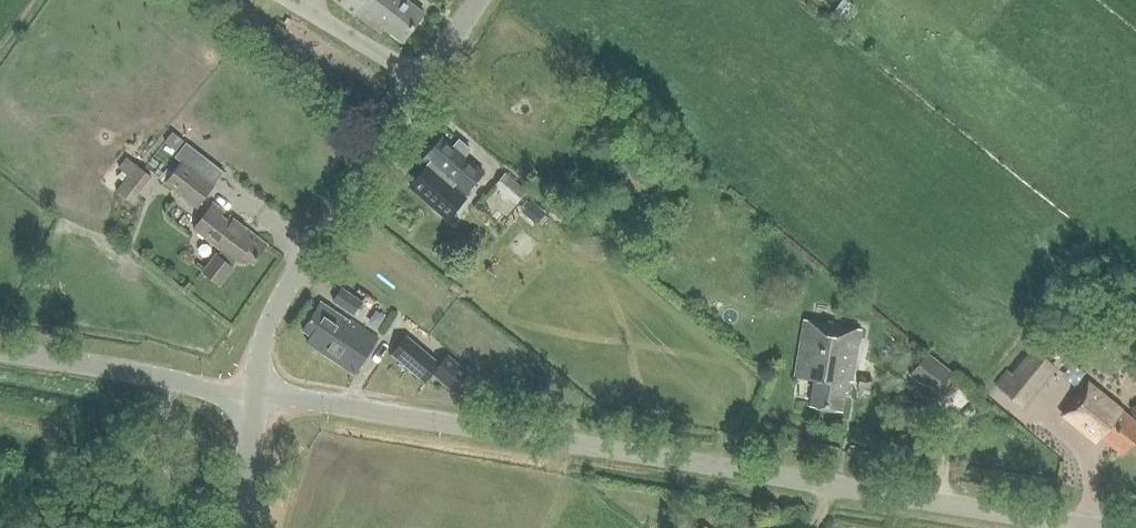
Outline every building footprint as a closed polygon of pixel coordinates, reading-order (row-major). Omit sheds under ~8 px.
[(423,14),(405,0),(333,0),(366,25),(367,23),(380,33),(384,27),(402,41),(423,14)] [(177,130),(169,141),(182,150),(190,139),(177,130)] [(428,164),(411,184),(448,216),(466,196),(464,194),(482,173),(462,156),(468,149),(457,140),(452,147),(441,138),(423,159),(428,164)] [(152,176),(128,158),(120,168),(130,175),(117,192),(131,203),(152,176)] [(197,208),(214,187),(182,162),(166,183),(197,208)] [(504,175),(496,184),(515,203),(524,194),(519,190),(504,175)] [(266,245),(213,204),(193,229),(221,251),(217,256),(215,255),(202,272),(219,285),(232,268),(230,267),(235,262),(236,263),(241,257),(251,265),(266,245)] [(353,315),(362,303),(341,288),(332,301),(353,315)] [(354,374),(378,339),(350,319),(348,321),(320,302),(301,330),(310,336),(306,341),(354,374)] [(852,381),(860,331),(858,331),(858,329),(806,321),(806,322),(804,321),(794,377),(813,381),(808,406),(842,412),(845,391),(847,392),(849,381),(852,381)] [(440,364),(405,335),(389,354),(425,384),(436,371),(456,387),(470,370),(449,353),(440,364)] [(1054,367),(1033,350),(1012,376),(1006,370),(994,384),(1022,406),(1054,367)] [(909,375),(936,393),(952,373),(927,353),(909,375)] [(870,377),(860,375),(858,388),(869,389),(870,377)] [(1087,382),(1062,413),(1096,441),(1101,435),(1123,454),(1135,438),(1135,421),(1087,382)] [(109,488),(120,478),(113,469),(101,479),(109,488)]
